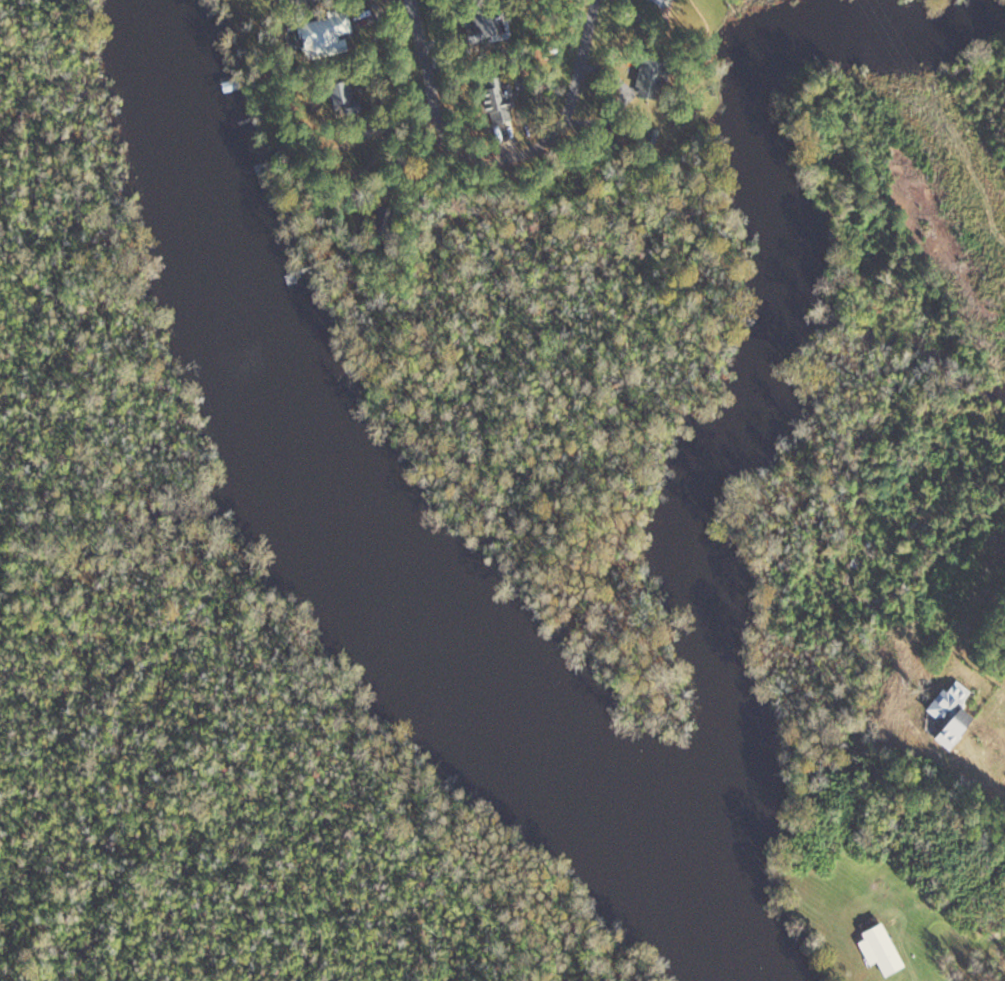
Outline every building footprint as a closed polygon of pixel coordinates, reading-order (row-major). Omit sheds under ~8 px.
[(466,28),(469,47),(510,39),(503,5),(472,11),(475,26),(466,28)] [(329,18),(297,24),(303,57),(341,50),(338,35),(352,32),(348,11),(329,14),(329,18)] [(663,101),(669,62),(640,58),(634,97),(663,101)] [(482,113),(489,113),(490,123),(514,121),(510,83),(503,83),(502,76),(479,78),(482,113)] [(237,89),(235,77),(220,80),(222,91),(237,89)] [(331,110),(353,110),(353,80),(331,80),(331,110)] [(970,718),(958,711),(968,694),(948,682),(929,712),(945,722),(934,740),(950,749),(970,718)] [(859,943),(869,965),(877,961),(884,976),(903,968),(879,916),(859,925),(866,940),(859,943)]
